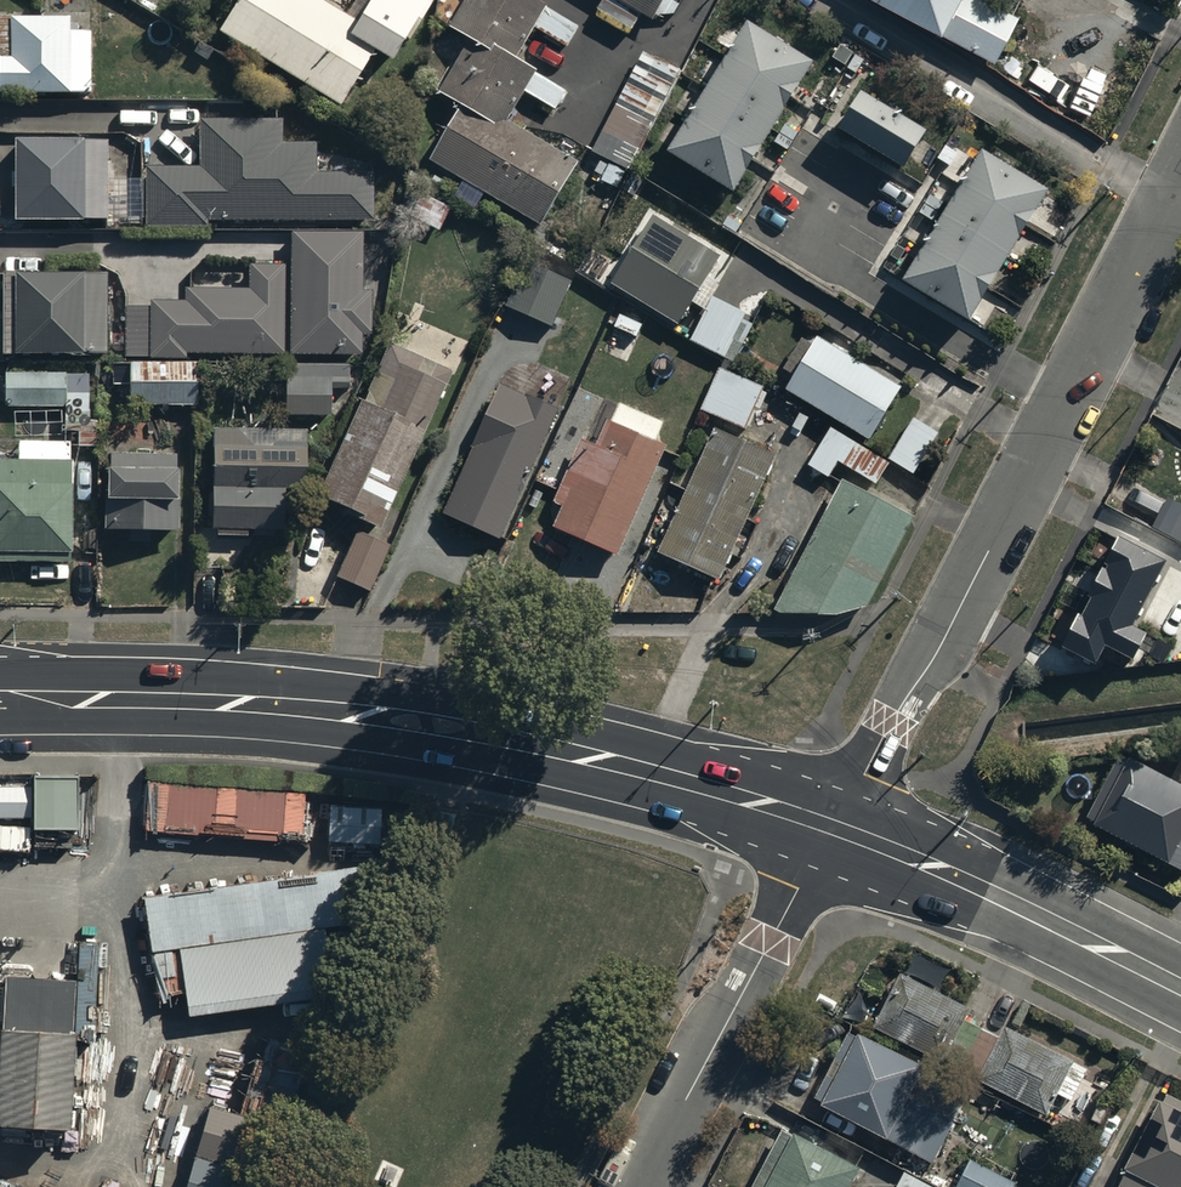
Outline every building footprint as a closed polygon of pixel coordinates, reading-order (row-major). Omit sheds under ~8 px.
[(225,25),(339,95),(373,41),(389,51),(400,33),(407,37),(430,0),(367,0),(354,21),(319,0),(241,0),(225,25)] [(539,219),(578,153),(508,113),(537,63),(519,52),(549,0),(456,0),(445,19),(464,30),(434,82),(465,101),(432,157),(539,219)] [(598,3),(639,27),(655,0),(599,0),(598,3)] [(991,54),(1016,11),(996,0),(895,0),(991,54)] [(0,11),(0,87),(90,88),(90,26),(68,26),(68,12),(0,11)] [(749,14),(669,145),(734,185),(816,56),(749,14)] [(630,166),(681,68),(644,49),(593,148),(614,159),(604,178),(618,185),(628,165),(630,166)] [(861,84),(840,120),(904,162),(927,123),(861,84)] [(108,133),(14,132),(15,214),(106,215),(106,226),(143,226),(143,223),(207,224),(207,214),(372,216),(373,169),(315,168),(315,139),(281,139),(281,115),(199,114),(199,163),(145,162),(145,175),(107,175),(108,133)] [(981,142),(905,272),(972,312),(1048,182),(981,142)] [(656,214),(614,284),(676,320),(718,250),(656,214)] [(362,227),(290,226),(290,351),(362,352),(362,330),(371,330),(372,286),(361,285),(362,227)] [(532,255),(508,304),(550,325),(575,276),(532,255)] [(150,302),(126,302),(125,355),(186,355),(186,350),(285,350),(285,261),(248,261),(248,284),(185,284),(185,297),(150,297),(150,302)] [(107,268),(3,266),(2,350),(14,350),(14,348),(107,349),(107,315),(121,315),(122,274),(107,274),(107,268)] [(714,299),(694,338),(722,353),(743,314),(714,299)] [(819,338),(791,388),(870,432),(897,382),(819,338)] [(448,371),(389,343),(320,491),(378,518),(448,371)] [(349,360),(284,361),(284,411),(330,411),(329,386),(349,386),(349,360)] [(703,402),(742,422),(761,386),(723,366),(703,402)] [(64,370),(5,372),(5,401),(64,400),(64,370)] [(130,376),(129,415),(200,415),(200,376),(130,376)] [(502,384),(445,513),(500,537),(557,408),(502,384)] [(937,430),(915,416),(891,455),(913,468),(937,430)] [(557,523),(620,550),(666,441),(610,418),(598,446),(582,439),(561,489),(570,493),(557,523)] [(778,452),(713,421),(656,539),(721,570),(778,452)] [(889,461),(832,426),(810,461),(828,472),(838,456),(877,480),(889,461)] [(312,429),(213,430),(215,533),(290,532),(289,480),(313,480),(312,429)] [(0,454),(0,551),(71,551),(70,431),(16,431),(17,454),(0,454)] [(177,446),(102,447),(102,538),(177,538),(177,446)] [(843,476),(770,606),(866,604),(913,515),(843,476)] [(1163,495),(1150,522),(1180,538),(1180,505),(1163,495)] [(356,527),(336,573),(368,588),(389,542),(356,527)] [(1166,560),(1119,535),(1104,563),(1108,565),(1106,569),(1102,567),(1087,596),(1091,598),(1082,615),(1079,613),(1061,647),(1095,665),(1105,646),(1132,660),(1147,632),(1132,624),(1166,560)] [(1089,819),(1180,867),(1180,782),(1124,752),(1089,819)] [(35,832),(79,833),(80,777),(36,777),(35,832)] [(304,790),(149,779),(144,827),(299,840),(304,790)] [(31,814),(31,783),(0,783),(0,815),(31,814)] [(378,839),(380,806),(330,803),(328,836),(378,839)] [(29,849),(30,824),(0,823),(0,847),(29,849)] [(370,922),(363,865),(144,894),(157,990),(182,987),(185,1009),(330,990),(322,928),(370,922)] [(68,1129),(76,977),(5,973),(0,1068),(0,1125),(68,1129)] [(902,973),(875,1028),(941,1061),(969,1005),(902,973)] [(815,1091),(824,1095),(821,1100),(933,1158),(964,1097),(918,1073),(925,1060),(859,1026),(856,1031),(848,1027),(815,1091)] [(1069,1058),(1006,1026),(980,1078),(1043,1110),(1069,1058)] [(240,1109),(208,1100),(182,1186),(241,1186),(279,1057),(256,1051),(240,1109)] [(1119,1168),(1120,1184),(1125,1186),(1180,1186),(1180,1100),(1163,1090),(1119,1168)] [(749,1186),(854,1186),(866,1164),(784,1121),(749,1186)] [(955,1185),(958,1186),(1027,1186),(971,1156),(955,1185)]
